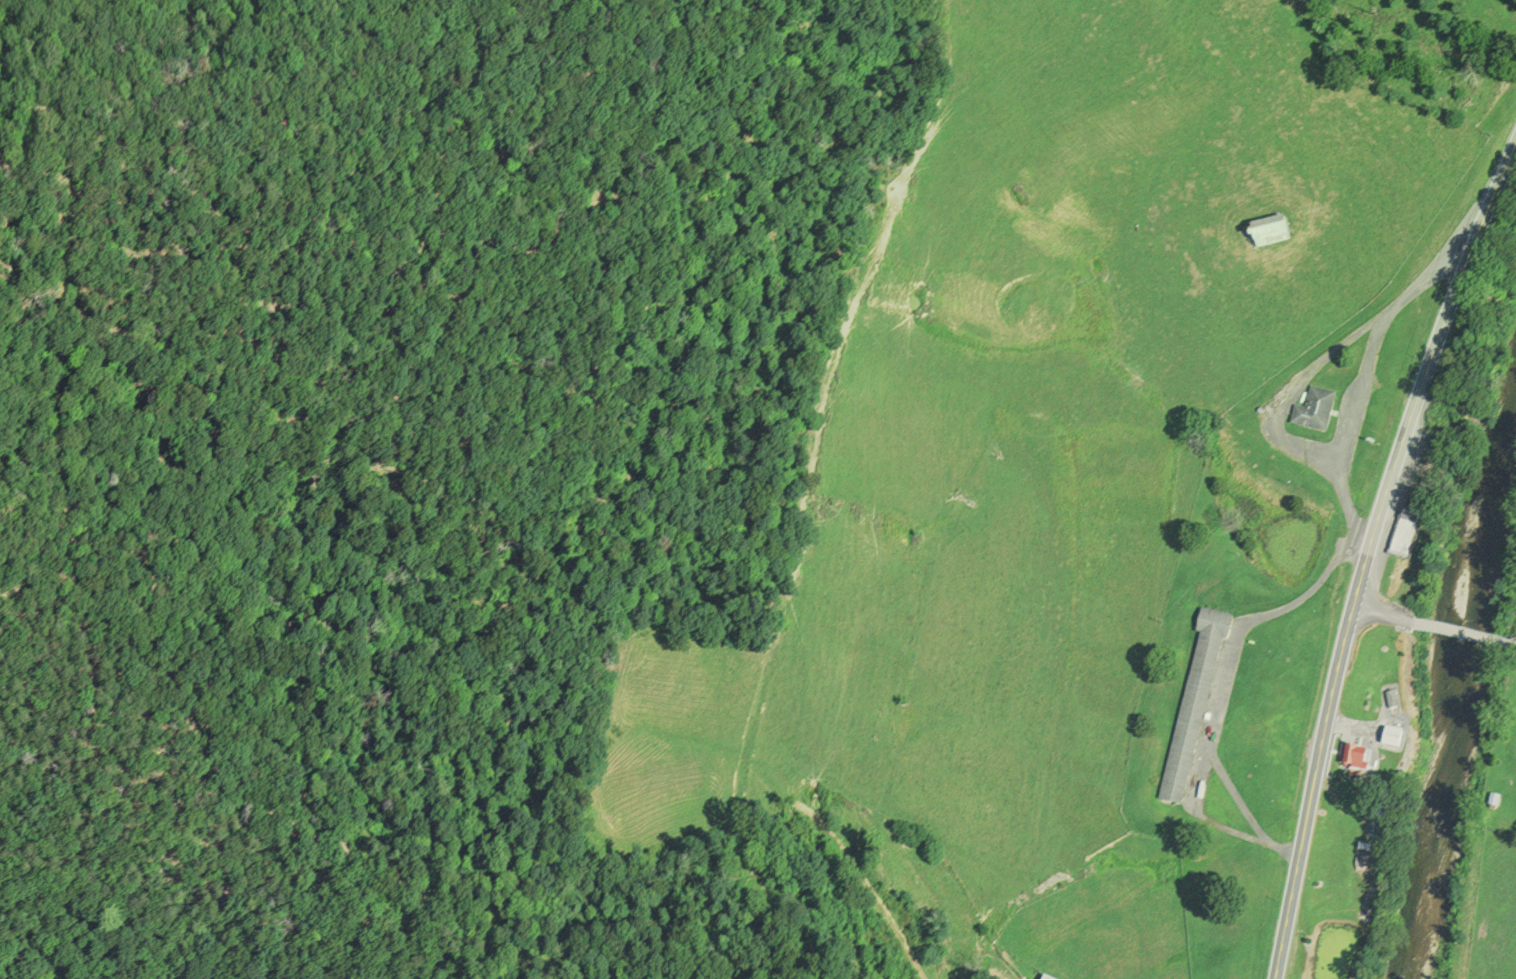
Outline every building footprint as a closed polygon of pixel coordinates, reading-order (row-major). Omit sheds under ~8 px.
[(1253,227),(1288,218),(1294,242),(1259,251),(1253,227)] [(1329,434),(1338,394),(1312,388),(1307,409),(1297,407),(1292,426),(1329,434)] [(1391,557),(1408,506),(1429,512),(1412,563),(1391,557)] [(1160,799),(1201,634),(1197,634),(1203,610),(1235,617),(1229,642),(1226,641),(1185,806),(1160,799)] [(1390,682),(1401,680),(1402,698),(1393,702),(1390,682)] [(1391,694),(1393,709),(1403,707),(1400,693),(1391,694)] [(1390,735),(1395,716),(1415,721),(1410,740),(1390,735)] [(1406,749),(1409,731),(1391,727),(1387,746),(1406,749)] [(1344,746),(1340,763),(1354,766),(1353,769),(1373,773),(1375,763),(1371,763),(1372,755),(1361,753),(1362,746),(1350,744),(1349,747),(1344,746)] [(1500,809),(1490,807),(1493,795),(1502,797),(1500,809)] [(1375,822),(1389,824),(1387,839),(1373,837),(1375,822)]
